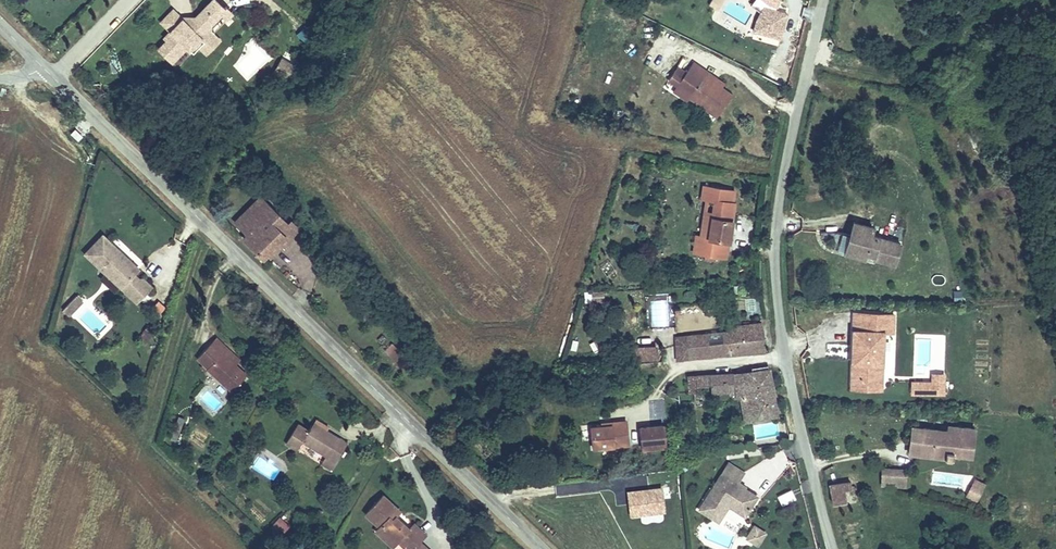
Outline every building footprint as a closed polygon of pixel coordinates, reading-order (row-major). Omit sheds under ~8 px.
[(707,6),(713,10),(720,0),(711,0),(707,6)] [(753,6),(762,14),(753,32),(779,42),(788,17),(777,13),(782,0),(758,0),(753,6)] [(186,24),(175,35),(169,42),(173,45),(171,47),(169,45),(162,53),(176,66),(191,50),(188,47),(191,44),(197,50),(204,50),(216,37),(213,35),(213,29),(225,17),(230,22),(235,17),(230,11),(228,13),(218,3),(196,24),(196,29),(192,29),(186,24)] [(165,26),(175,35),(186,24),(177,14),(165,26)] [(204,50),(211,56),(223,44),(216,37),(204,50)] [(191,44),(188,47),(191,50),(197,56),(204,50),(197,50),(191,44)] [(281,60),(274,72),(283,78),(290,66),(281,60)] [(711,78),(690,64),(677,83),(690,92),(686,98),(715,119),(730,97),(719,89),(709,82),(711,78)] [(721,85),(711,78),(709,82),(719,89),(721,85)] [(690,92),(677,83),(671,92),(684,102),(686,98),(690,92)] [(732,186),(702,181),(700,194),(708,195),(716,196),(711,231),(703,230),(701,247),(726,250),(733,197),(731,197),(732,186)] [(716,196),(708,195),(703,230),(711,231),(716,196)] [(238,243),(257,263),(261,258),(279,239),(281,241),(290,229),(289,228),(287,230),(258,202),(249,210),(253,214),(236,231),(243,238),(238,243)] [(232,227),(236,231),(253,214),(249,210),(232,227)] [(875,223),(856,218),(847,249),(867,254),(868,249),(876,251),(876,254),(897,260),(902,239),(873,231),(875,223)] [(279,239),(261,258),(267,262),(295,234),(290,229),(281,241),(279,239)] [(114,245),(99,230),(81,249),(101,268),(116,283),(131,298),(146,283),(138,275),(134,275),(129,270),(129,260),(121,252),(117,252),(114,249),(114,245)] [(116,283),(101,268),(98,271),(98,276),(108,286),(114,286),(116,283)] [(944,284),(945,276),(934,274),(933,283),(944,284)] [(600,289),(589,289),(589,300),(600,300),(600,289)] [(77,297),(71,291),(62,300),(68,306),(77,297)] [(68,306),(62,300),(58,304),(63,310),(68,306)] [(851,313),(850,379),(870,380),(880,370),(881,332),(891,332),(891,314),(851,313)] [(762,321),(726,323),(728,339),(721,339),(722,352),(764,349),(762,321)] [(720,328),(707,329),(708,352),(722,352),(721,339),(728,339),(726,323),(720,324),(720,328)] [(212,343),(219,335),(207,324),(186,344),(224,381),(238,368),(224,354),(212,343)] [(707,329),(685,331),(686,354),(708,352),(707,329)] [(685,331),(673,332),(675,355),(686,354),(685,331)] [(230,346),(219,335),(212,343),(224,354),(230,346)] [(642,361),(658,361),(658,346),(642,346),(642,361)] [(772,412),(765,369),(732,371),(733,382),(742,382),(742,387),(735,387),(739,416),(772,412)] [(870,380),(850,379),(849,389),(880,390),(880,370),(870,380)] [(729,380),(729,371),(708,374),(709,389),(724,388),(723,380),(729,380)] [(931,374),(931,382),(942,382),(942,374),(931,374)] [(911,382),(911,393),(942,394),(942,382),(931,382),(911,382)] [(315,415),(303,408),(301,412),(314,418),(315,415)] [(311,456),(321,461),(337,431),(314,418),(301,412),(296,421),(284,414),(273,434),(287,441),(291,433),(315,446),(311,456)] [(182,428),(184,418),(175,416),(173,426),(182,428)] [(620,447),(618,421),(602,423),(602,427),(583,429),(586,450),(620,447)] [(735,434),(734,422),(726,424),(727,434),(735,434)] [(963,427),(947,425),(947,430),(922,427),(919,454),(944,456),(944,458),(951,459),(952,454),(960,455),(963,427)] [(922,427),(911,426),(908,453),(919,454),(922,427)] [(974,428),(963,427),(960,455),(971,456),(974,428)] [(660,428),(637,430),(639,451),(662,449),(660,428)] [(725,463),(698,510),(717,521),(726,505),(743,515),(754,496),(733,483),(740,472),(725,463)] [(883,469),(882,485),(905,486),(906,470),(883,469)] [(858,480),(837,483),(839,501),(854,498),(852,487),(859,486),(858,480)] [(974,480),(970,488),(979,493),(983,484),(974,480)] [(380,535),(385,532),(391,525),(396,529),(407,516),(402,512),(396,518),(385,506),(391,500),(372,483),(354,502),(367,515),(364,519),(380,535)] [(967,496),(976,500),(979,493),(970,488),(967,496)] [(664,489),(628,490),(628,516),(665,515),(664,489)] [(279,516),(270,508),(262,518),(270,525),(279,516)] [(385,532),(396,543),(408,531),(415,524),(407,516),(396,529),(391,525),(385,532)] [(281,536),(290,526),(280,517),(271,526),(281,536)] [(754,526),(747,538),(756,543),(763,532),(754,526)] [(396,543),(392,547),(394,548),(418,548),(422,545),(408,531),(396,543)]
